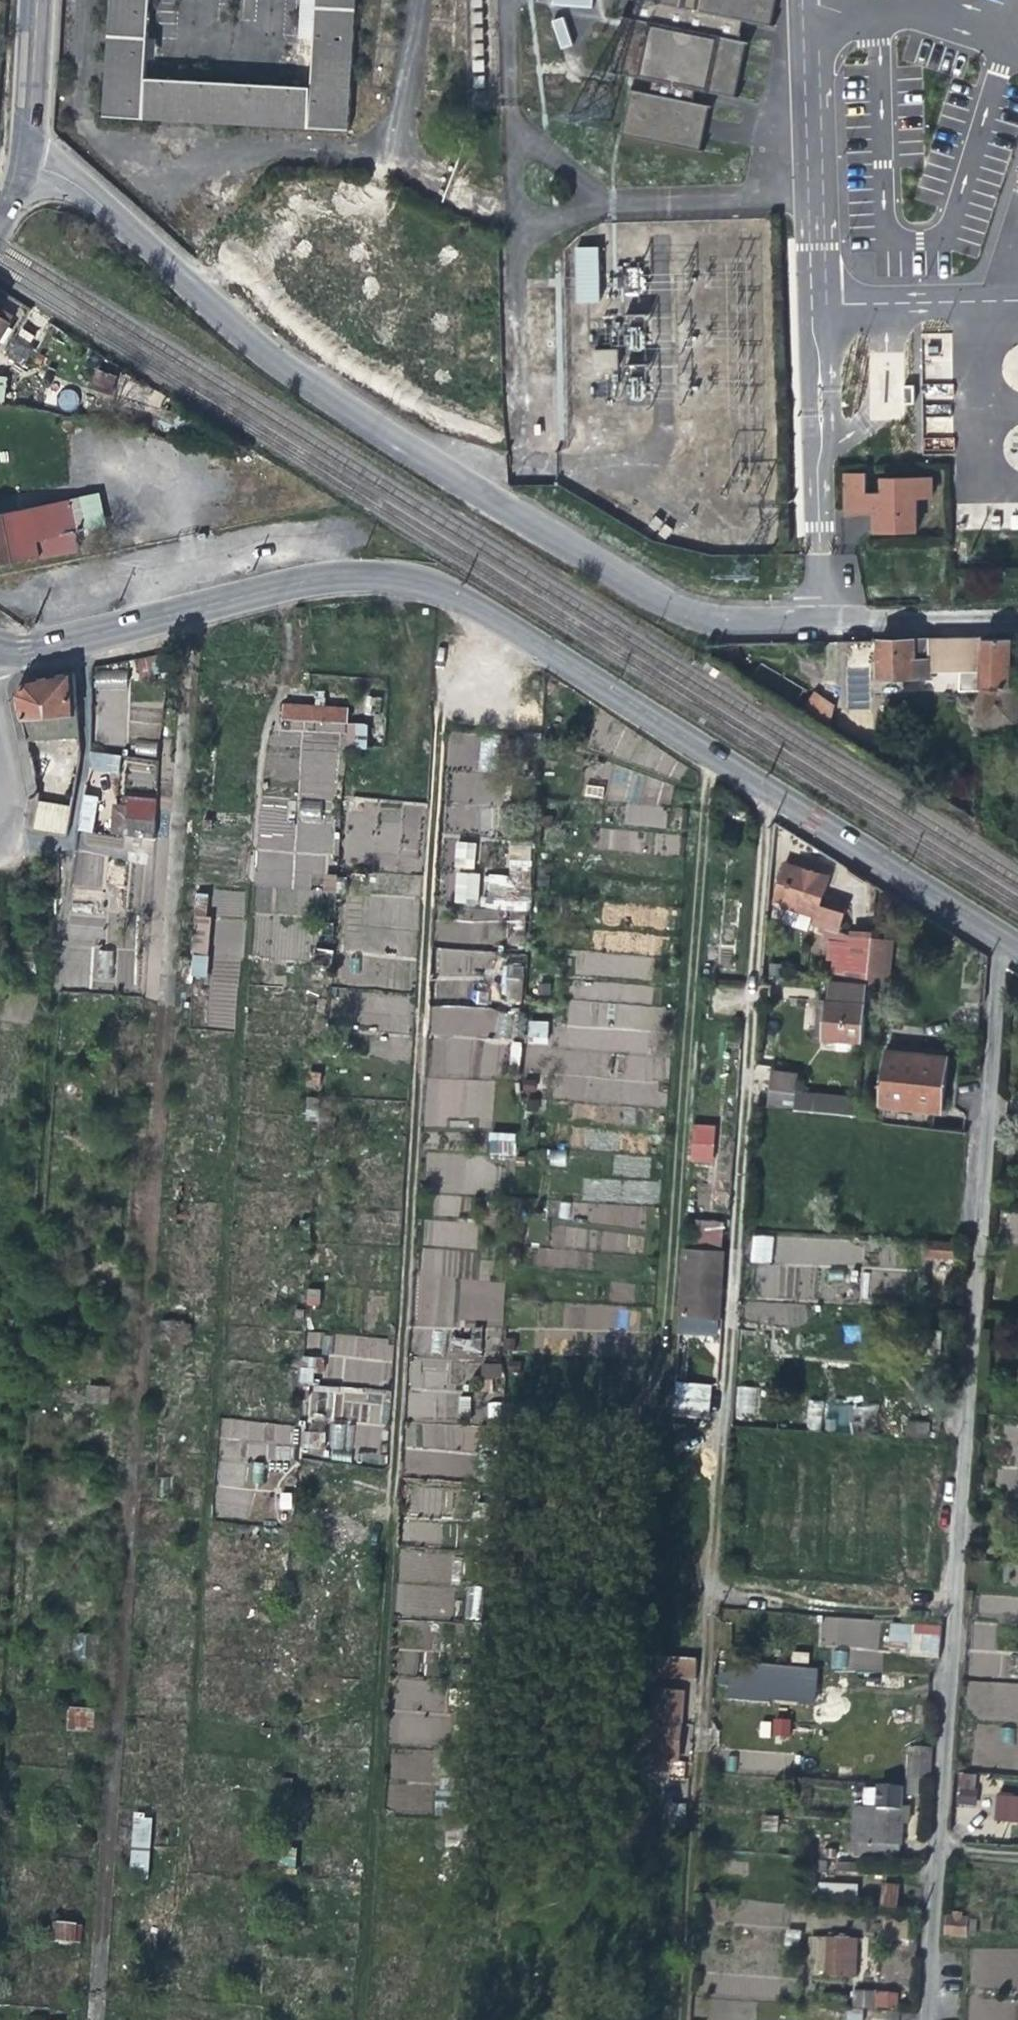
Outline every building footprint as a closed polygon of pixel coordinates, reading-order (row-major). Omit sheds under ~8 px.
[(349,130),(355,0),(299,0),(297,42),(310,43),(308,86),(144,79),(148,0),(107,0),(102,119),(349,130)] [(706,111),(689,108),(691,95),(730,103),(742,47),(734,45),(738,25),(764,30),(770,0),(611,0),(632,4),(628,25),(621,23),(609,79),(650,87),(648,99),(632,97),(622,142),(697,158),(706,111)] [(551,20),(560,49),(572,45),(563,16),(551,20)] [(600,301),(598,246),(573,247),(576,302),(600,301)] [(623,292),(642,291),(642,267),(622,267),(623,292)] [(0,338),(10,323),(0,317),(0,338)] [(640,349),(643,322),(627,320),(625,348),(640,349)] [(31,342),(35,335),(24,328),(19,335),(31,342)] [(618,369),(617,348),(592,349),(593,370),(618,369)] [(95,367),(89,385),(111,394),(117,375),(95,367)] [(628,367),(626,398),(643,399),(644,368),(628,367)] [(57,390),(59,411),(78,409),(76,389),(57,390)] [(928,499),(927,479),(879,480),(879,494),(862,494),(862,474),(842,475),(842,513),(862,513),(862,508),(871,508),(871,534),(914,533),(914,499),(928,499)] [(0,511),(0,566),(79,555),(76,532),(105,527),(101,496),(0,511)] [(929,674),(980,673),(982,640),(960,641),(945,641),(929,641),(929,674)] [(982,640),(980,673),(980,677),(978,726),(1017,727),(1017,689),(1007,689),(1009,640),(982,640)] [(929,674),(929,641),(878,642),(879,678),(929,678),(929,674)] [(169,651),(137,657),(140,671),(168,666),(169,651)] [(126,685),(125,669),(93,670),(94,687),(126,685)] [(26,739),(79,735),(74,670),(24,680),(16,694),(26,739)] [(827,721),(836,703),(811,692),(802,710),(827,721)] [(347,709),(281,705),(281,720),(346,723),(347,709)] [(118,774),(121,756),(87,751),(85,769),(118,774)] [(81,793),(76,830),(93,832),(97,796),(81,793)] [(332,874),(333,817),(320,817),(321,801),(291,800),(291,795),(257,794),(255,887),(335,889),(335,874),(332,874)] [(155,800),(111,799),(110,833),(154,835),(155,800)] [(31,829),(65,835),(71,806),(37,800),(31,829)] [(625,823),(664,828),(667,809),(628,804),(625,823)] [(634,850),(634,830),(599,829),(599,849),(634,850)] [(77,834),(74,887),(102,888),(103,855),(121,856),(122,836),(77,834)] [(454,867),(474,870),(477,842),(456,840),(454,867)] [(509,843),(508,875),(486,875),(485,908),(529,909),(531,844),(509,843)] [(826,876),(793,866),(781,903),(815,913),(811,925),(835,932),(843,907),(819,899),(826,876)] [(455,871),(453,903),(478,904),(479,872),(455,871)] [(191,978),(207,978),(209,893),(194,893),(191,978)] [(103,913),(72,909),(70,924),(101,929),(103,913)] [(329,968),(333,952),(314,947),(311,963),(329,968)] [(112,979),(113,950),(95,949),(93,979),(112,979)] [(436,951),(436,973),(493,972),(493,949),(436,951)] [(652,976),(652,954),(576,953),(575,976),(652,976)] [(522,1003),(523,965),(503,964),(501,1002),(522,1003)] [(866,981),(847,980),(846,1000),(826,999),(824,1036),(861,1038),(866,981)] [(568,1000),(565,1046),(613,1049),(616,1004),(568,1000)] [(430,1008),(430,1041),(479,1041),(480,1075),(498,1075),(498,1039),(512,1039),(511,1008),(430,1008)] [(528,1020),(527,1042),(547,1042),(548,1021),(528,1020)] [(909,1105),(907,1124),(932,1126),(934,1108),(940,1108),(947,1056),(926,1054),(926,1047),(910,1045),(909,1052),(884,1049),(878,1101),(909,1105)] [(793,1106),(795,1091),(768,1089),(766,1102),(793,1106)] [(863,1143),(864,1129),(857,1129),(856,1142),(863,1143)] [(515,1156),(516,1133),(489,1132),(488,1156),(515,1156)] [(620,1156),(620,1175),(648,1176),(648,1157),(620,1156)] [(658,1182),(584,1180),(583,1198),(621,1199),(657,1200),(658,1182)] [(590,1229),(642,1226),(641,1203),(589,1206),(590,1229)] [(1007,1245),(1017,1245),(1017,1214),(1008,1214),(1007,1245)] [(690,1244),(722,1245),(723,1220),(691,1219),(690,1244)] [(551,1226),(551,1248),(587,1248),(587,1227),(551,1226)] [(622,1252),(626,1237),(605,1232),(601,1247),(622,1252)] [(750,1263),(772,1263),(772,1235),(750,1235),(750,1263)] [(774,1237),(774,1262),(862,1264),(863,1238),(774,1237)] [(952,1258),(951,1240),(924,1241),(925,1260),(952,1258)] [(536,1266),(565,1265),(565,1249),(536,1250),(536,1266)] [(724,1252),(684,1249),(680,1316),(720,1319),(724,1252)] [(565,1330),(627,1328),(626,1304),(564,1306),(565,1330)] [(481,1332),(449,1335),(451,1355),(482,1353),(481,1332)] [(300,1357),(299,1383),(319,1384),(319,1357),(300,1357)] [(503,1378),(502,1363),(481,1364),(482,1379),(503,1378)] [(408,1417),(470,1418),(470,1394),(444,1394),(445,1366),(413,1365),(413,1392),(408,1392),(408,1417)] [(710,1414),(710,1383),(674,1383),(674,1414),(710,1414)] [(88,1385),(86,1398),(107,1401),(109,1388),(88,1385)] [(385,1426),(388,1392),(310,1385),(304,1452),(323,1454),(325,1424),(335,1425),(337,1403),(363,1405),(361,1424),(385,1426)] [(758,1415),(757,1385),(736,1386),(737,1416),(758,1415)] [(807,1403),(808,1430),(823,1429),(823,1431),(851,1430),(850,1402),(807,1403)] [(935,1437),(936,1419),(901,1416),(900,1434),(935,1437)] [(294,1423),(221,1419),(217,1487),(262,1490),(263,1460),(292,1461),(294,1423)] [(711,1446),(713,1423),(672,1420),(671,1431),(667,1488),(708,1491),(709,1470),(711,1446)] [(344,1454),(345,1423),(331,1423),(330,1454),(344,1454)] [(476,1451),(476,1425),(421,1424),(420,1450),(476,1451)] [(897,1438),(896,1459),(925,1461),(925,1465),(941,1466),(942,1441),(897,1438)] [(465,1618),(480,1619),(480,1586),(466,1586),(465,1618)] [(835,1670),(881,1671),(882,1618),(822,1617),(822,1646),(835,1646),(835,1670)] [(940,1658),(941,1624),(889,1622),(888,1645),(906,1646),(906,1657),(940,1658)] [(74,1633),(73,1655),(86,1655),(87,1634),(74,1633)] [(695,1680),(696,1660),(660,1658),(658,1677),(695,1680)] [(727,1700),(748,1701),(749,1686),(788,1689),(789,1670),(729,1666),(727,1700)] [(93,1730),(93,1707),(66,1706),(66,1730),(93,1730)] [(772,1718),(772,1738),(790,1738),(791,1718),(772,1718)] [(654,1725),(652,1745),(660,1745),(659,1760),(673,1761),(675,1746),(676,1747),(678,1725),(661,1724),(661,1726),(654,1725)] [(910,1778),(930,1779),(932,1749),(912,1748),(910,1778)] [(957,1772),(956,1803),(976,1804),(977,1773),(957,1772)] [(908,1788),(905,1788),(878,1786),(874,1843),(898,1845),(902,1795),(907,1795),(908,1788)] [(996,1794),(994,1821),(1017,1822),(1017,1795),(996,1794)] [(130,1872),(149,1872),(150,1814),(131,1814),(130,1872)] [(856,1902),(857,1883),(817,1882),(816,1900),(856,1902)] [(881,1882),(879,1908),(897,1909),(898,1883),(881,1882)] [(52,1921),(52,1942),(80,1941),(80,1920),(52,1921)] [(945,1937),(969,1939),(970,1923),(946,1921),(945,1937)] [(857,1975),(857,1936),(811,1936),(811,1975),(857,1975)] [(852,2007),(897,2008),(897,1991),(852,1990),(852,2007)] [(914,2013),(833,2008),(832,2019),(913,2019),(914,2013)]
